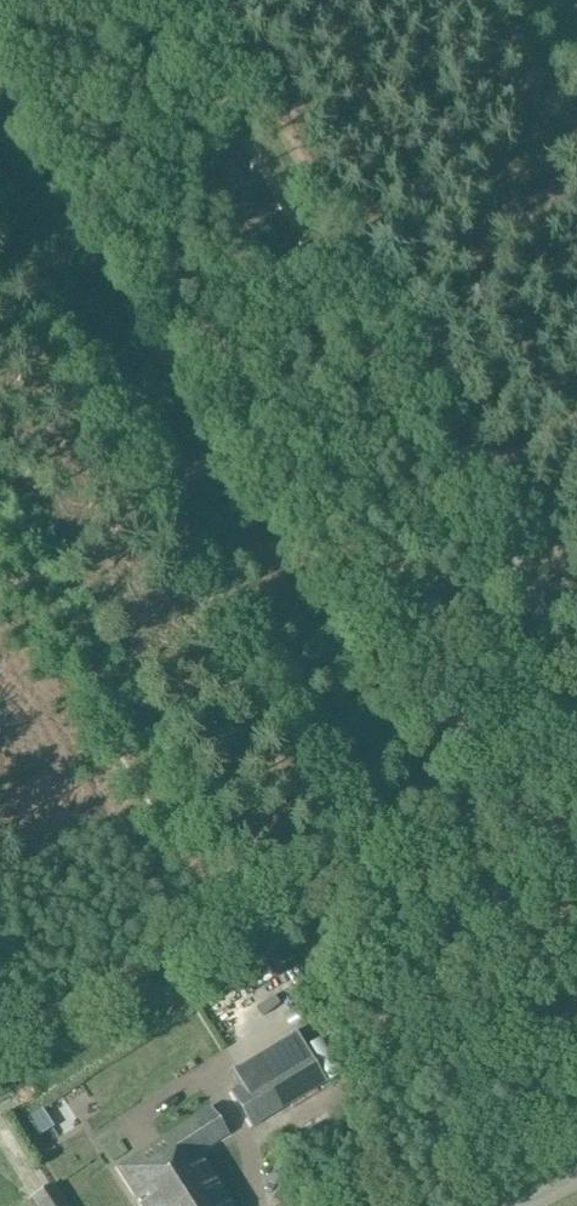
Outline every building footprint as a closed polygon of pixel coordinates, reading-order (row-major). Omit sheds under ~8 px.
[(230,1093),(251,1127),(326,1082),(295,1032),(232,1070),(241,1086),(230,1093)] [(42,1109),(28,1118),(39,1136),(53,1126),(42,1109)] [(201,1153),(229,1136),(211,1109),(116,1167),(141,1205),(234,1205),(201,1153)] [(54,1184),(30,1199),(35,1205),(68,1205),(54,1184)]
